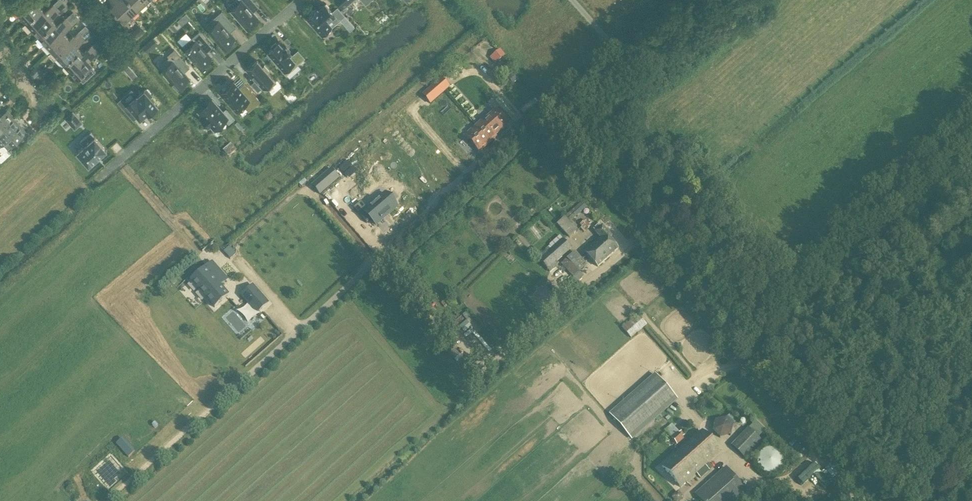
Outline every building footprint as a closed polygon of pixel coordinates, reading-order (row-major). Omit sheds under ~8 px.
[(37,0),(22,0),(14,8),(21,15),(37,0)] [(42,8),(39,4),(44,0),(37,0),(21,15),(27,22),(42,8)] [(118,0),(111,0),(114,3),(111,6),(110,6),(125,22),(132,15),(118,0)] [(130,0),(118,0),(132,15),(139,9),(130,0)] [(143,0),(130,0),(139,9),(146,3),(143,0)] [(253,0),(234,0),(228,5),(237,14),(235,15),(240,21),(242,20),(247,26),(258,17),(253,11),(250,8),(255,3),(253,0)] [(33,29),(57,7),(54,4),(45,11),(42,8),(27,22),(33,29)] [(331,24),(332,26),(345,15),(337,6),(330,12),(323,4),(320,7),(319,6),(307,15),(322,32),(331,24)] [(39,36),(55,22),(52,18),(60,11),(57,7),(33,29),(39,36)] [(232,23),(222,11),(205,25),(213,34),(212,35),(217,41),(219,40),(224,47),(235,37),(230,31),(227,28),(232,23)] [(46,43),(70,21),(66,18),(58,25),(55,22),(39,36),(46,43)] [(52,50),(68,35),(65,32),(73,25),(70,21),(46,43),(52,50)] [(58,56),(82,35),(79,31),(71,39),(68,35),(52,50),(58,56)] [(182,45),(190,54),(189,56),(194,62),(196,60),(201,67),(212,57),(207,52),(204,48),(209,43),(199,31),(182,45)] [(65,63),(80,49),(77,46),(85,38),(82,35),(58,56),(65,63)] [(154,38),(149,42),(153,46),(158,42),(154,38)] [(277,43),(276,42),(271,46),(272,47),(268,50),(274,57),(272,58),(277,63),(279,62),(284,68),(294,60),(298,64),(305,57),(298,49),(291,55),(289,53),(291,52),(286,46),(284,47),(279,41),(277,43)] [(71,70),(95,49),(92,45),(83,53),(80,49),(65,63),(71,70)] [(92,63),(90,60),(98,52),(95,49),(71,70),(77,77),(78,78),(84,72),(92,65),(93,63),(92,63)] [(173,81),(178,87),(189,78),(184,72),(180,68),(186,63),(174,49),(168,55),(169,56),(159,65),(167,75),(166,76),(171,82),(173,81)] [(498,51),(491,58),(495,63),(503,56),(498,51)] [(270,71),(264,65),(263,66),(257,60),(247,69),(256,80),(251,83),(258,91),(262,87),(265,91),(276,81),(268,72),(270,71)] [(97,70),(92,65),(84,72),(88,77),(97,70)] [(29,72),(35,77),(40,72),(35,66),(29,72)] [(134,79),(138,75),(130,66),(126,70),(134,79)] [(514,72),(508,77),(514,84),(519,79),(514,72)] [(442,78),(422,94),(431,104),(450,87),(442,78)] [(234,81),(221,92),(236,110),(243,104),(249,110),(260,100),(245,83),(244,83),(246,85),(241,89),(239,87),(234,81)] [(147,114),(157,105),(150,97),(152,95),(146,88),(144,90),(143,89),(126,105),(123,108),(133,119),(136,117),(139,119),(146,113),(147,114)] [(212,99),(199,110),(203,115),(201,117),(208,125),(210,124),(214,128),(226,118),(229,122),(234,117),(226,108),(222,111),(212,99)] [(14,118),(7,110),(0,116),(0,131),(14,118)] [(73,111),(66,117),(75,128),(83,122),(73,111)] [(508,124),(497,111),(483,123),(482,121),(465,136),(479,152),(496,137),(495,136),(508,124)] [(14,118),(0,131),(0,155),(26,131),(14,118)] [(84,145),(77,151),(89,165),(107,149),(91,131),(81,141),(84,145)] [(231,144),(223,151),(228,157),(229,157),(236,150),(231,144)] [(332,168),(312,186),(320,195),(340,178),(332,168)] [(360,202),(353,209),(366,223),(370,219),(375,225),(396,207),(385,193),(367,209),(360,202)] [(570,238),(577,231),(570,223),(587,207),(583,202),(558,224),(570,238)] [(585,232),(591,227),(587,223),(581,228),(585,232)] [(601,228),(599,225),(594,229),(596,232),(601,239),(586,252),(598,267),(619,249),(610,239),(612,237),(603,226),(601,228)] [(563,240),(560,236),(549,245),(550,246),(546,249),(547,250),(538,258),(550,272),(559,264),(557,262),(572,249),(564,240),(563,240)] [(577,284),(584,277),(580,272),(587,266),(575,252),(562,264),(574,277),(572,279),(577,284)] [(228,296),(220,287),(228,280),(212,262),(191,281),(215,308),(228,296)] [(241,296),(257,314),(268,304),(252,286),(241,296)] [(631,338),(647,325),(638,315),(622,328),(631,338)] [(631,442),(677,400),(655,375),(608,417),(631,442)] [(745,458),(761,441),(749,430),(733,446),(745,458)] [(677,445),(684,439),(683,438),(684,436),(683,434),(684,434),(681,431),(672,439),(677,445)] [(701,479),(710,471),(706,466),(721,453),(702,432),(684,448),(691,456),(686,461),(690,466),(685,471),(684,470),(681,472),(676,466),(668,473),(681,488),(687,482),(689,484),(693,480),(692,478),(697,474),(701,479)] [(685,471),(690,466),(686,461),(691,456),(684,448),(662,467),(668,473),(676,466),(681,472),(684,470),(685,471)] [(745,489),(727,469),(697,496),(701,500),(731,500),(745,489)]
